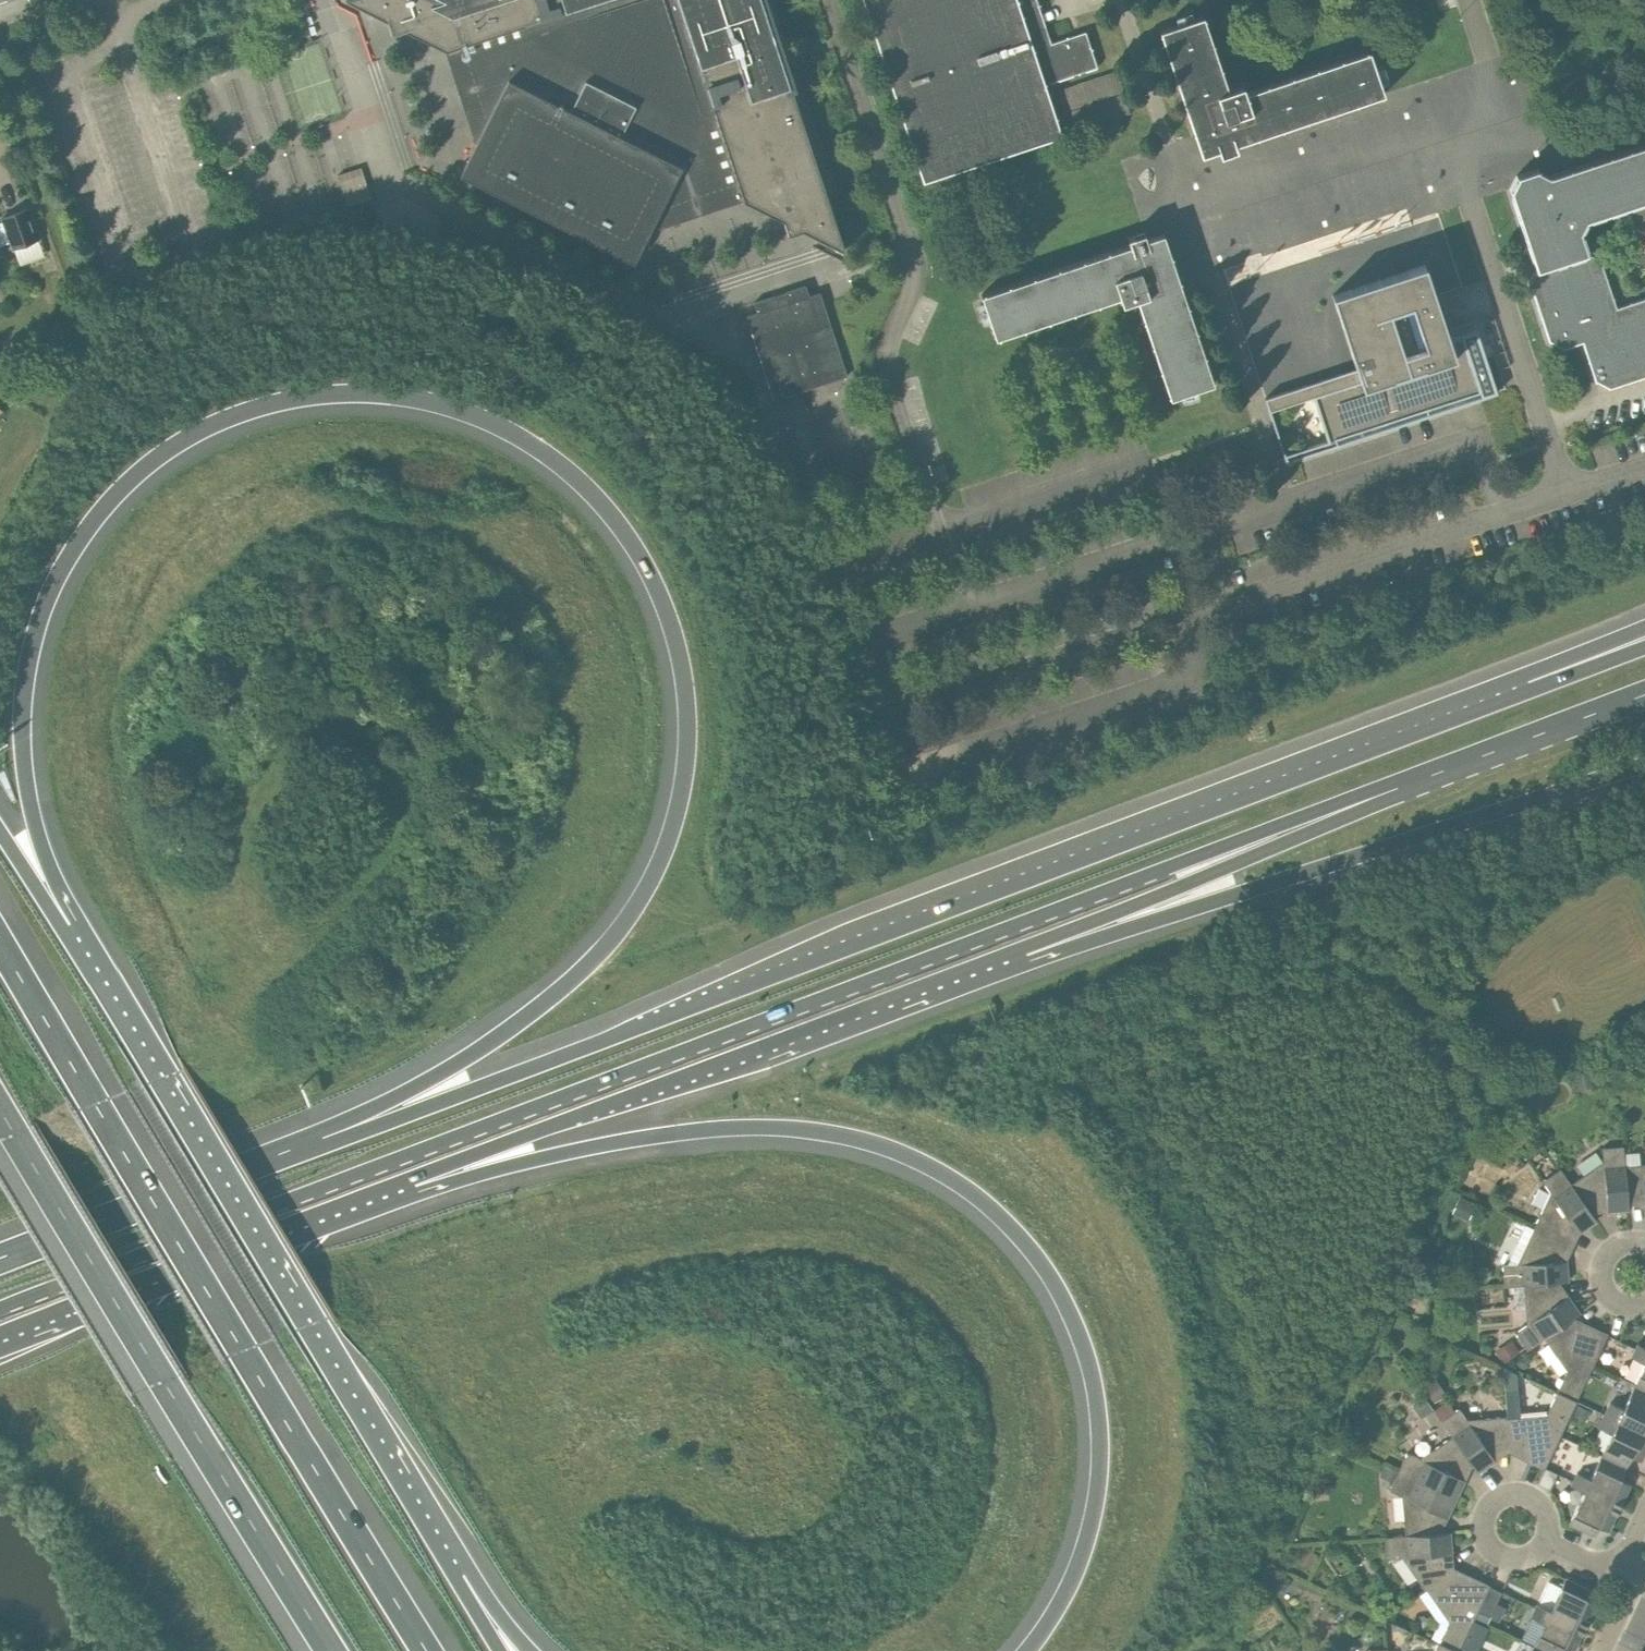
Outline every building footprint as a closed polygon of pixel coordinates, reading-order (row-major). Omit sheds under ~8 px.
[(781,55),(763,0),(349,0),(388,20),(392,35),(406,30),(444,50),(476,146),(461,177),(635,263),(661,210),(739,184),(745,201),(746,201),(784,220),(789,234),(803,229),(844,250),(845,250),(829,202),(785,67),(784,68),(780,55),(781,55)] [(920,174),(924,182),(1063,136),(1045,85),(1098,67),(1086,32),(1052,43),(1041,11),(1037,0),(863,0),(920,174)] [(1229,90),(1204,16),(1160,30),(1196,136),(1206,132),(1213,152),(1219,150),(1221,156),(1238,151),(1236,145),(1385,94),(1370,51),(1246,93),(1244,85),(1229,90)] [(1066,111),(1123,91),(1116,70),(1059,90),(1066,111)] [(1550,176),(1538,170),(1538,169),(1517,176),(1517,178),(1512,188),(1510,189),(1537,271),(1531,281),(1529,282),(1549,343),(1551,342),(1563,348),(1563,349),(1583,343),(1596,382),(1597,382),(1609,388),(1609,389),(1644,378),(1644,299),(1617,308),(1601,259),(1600,259),(1588,253),(1581,232),(1587,220),(1626,208),(1633,229),(1635,229),(1644,234),(1644,144),(1550,176)] [(348,206),(371,198),(360,167),(337,175),(348,206)] [(41,241),(29,207),(1,217),(3,222),(0,223),(0,246),(10,242),(13,250),(41,241)] [(1147,239),(1145,233),(1128,238),(1130,245),(982,295),(996,338),(1120,297),(1123,304),(1137,299),(1171,398),(1215,384),(1171,253),(1164,233),(1147,239)] [(1449,338),(1425,265),(1332,295),(1357,370),(1359,369),(1362,376),(1308,394),(1309,398),(1313,397),(1328,441),(1286,455),(1271,410),(1293,403),(1292,400),(1269,407),(1287,462),(1497,393),(1476,329),(1449,338)] [(810,295),(807,285),(755,302),(758,313),(748,316),(775,400),(848,376),(821,292),(810,295)] [(1624,1077),(1641,1075),(1640,1063),(1623,1065),(1624,1077)] [(1629,1209),(1628,1199),(1626,1166),(1624,1146),(1602,1148),(1604,1168),(1591,1170),(1594,1175),(1571,1184),(1590,1211),(1599,1205),(1607,1204),(1608,1211),(1629,1209)] [(1626,1166),(1628,1199),(1639,1199),(1644,1201),(1644,1165),(1626,1166)] [(1597,1220),(1590,1211),(1571,1184),(1561,1169),(1543,1181),(1554,1197),(1549,1208),(1544,1206),(1534,1228),(1564,1242),(1569,1232),(1575,1227),(1579,1233),(1597,1220)] [(1468,1220),(1474,1208),(1471,1207),(1473,1202),(1460,1196),(1453,1213),(1468,1220)] [(1564,1242),(1534,1228),(1523,1251),(1528,1253),(1523,1264),(1503,1266),(1505,1287),(1524,1286),(1557,1283),(1568,1282),(1566,1260),(1560,1261),(1559,1253),(1564,1242)] [(1557,1283),(1524,1286),(1526,1309),(1531,1309),(1532,1321),(1516,1333),(1528,1350),(1545,1339),(1572,1320),(1580,1314),(1568,1296),(1562,1300),(1558,1294),(1557,1283)] [(1572,1320),(1545,1339),(1559,1358),(1563,1355),(1570,1365),(1557,1393),(1576,1402),(1608,1335),(1588,1326),(1586,1332),(1578,1328),(1572,1320)] [(1504,1364),(1520,1352),(1511,1339),(1495,1351),(1504,1364)] [(1638,1344),(1632,1357),(1644,1363),(1644,1347),(1638,1344)] [(1527,1367),(1529,1359),(1525,1353),(1514,1360),(1521,1371),(1527,1367)] [(1634,1386),(1644,1391),(1644,1363),(1634,1386)] [(1432,1403),(1446,1394),(1436,1379),(1422,1388),(1432,1403)] [(1082,1399),(1094,1398),(1093,1381),(1081,1381),(1082,1399)] [(1634,1386),(1624,1408),(1611,1402),(1605,1415),(1644,1434),(1644,1391),(1634,1386)] [(1576,1402),(1557,1393),(1544,1420),(1532,1421),(1532,1416),(1508,1418),(1508,1416),(1507,1416),(1510,1451),(1521,1450),(1529,1453),(1526,1459),(1545,1468),(1576,1402)] [(1433,1410),(1424,1397),(1412,1406),(1421,1418),(1433,1410)] [(1589,1411),(1577,1405),(1573,1414),(1585,1420),(1589,1411)] [(1510,1451),(1507,1416),(1483,1418),(1483,1424),(1471,1425),(1459,1408),(1442,1421),(1452,1437),(1471,1463),(1478,1472),(1495,1460),(1492,1455),(1498,1450),(1509,1449),(1509,1451),(1510,1451)] [(1605,1415),(1599,1427),(1612,1433),(1601,1456),(1627,1468),(1632,1456),(1641,1461),(1644,1452),(1644,1434),(1605,1415)] [(1471,1463),(1452,1437),(1433,1450),(1436,1455),(1426,1462),(1408,1453),(1399,1472),(1456,1498),(1465,1480),(1459,1477),(1462,1470),(1471,1463)] [(1627,1468),(1601,1456),(1591,1479),(1578,1473),(1572,1486),(1585,1492),(1585,1491),(1620,1508),(1623,1501),(1622,1501),(1630,1484),(1621,1479),(1627,1468)] [(1392,1482),(1397,1471),(1385,1466),(1379,1476),(1392,1482)] [(1549,1491),(1556,1475),(1545,1470),(1537,1485),(1549,1491)] [(1456,1498),(1399,1472),(1390,1491),(1408,1499),(1409,1512),(1404,1512),(1406,1536),(1439,1533),(1438,1522),(1441,1514),(1447,1517),(1456,1498)] [(892,1489),(901,1489),(907,1489),(907,1478),(892,1478),(892,1489)] [(1585,1491),(1585,1492),(1569,1524),(1570,1525),(1571,1524),(1594,1535),(1593,1536),(1594,1536),(1599,1527),(1608,1531),(1616,1514),(1617,1514),(1620,1508),(1585,1491)] [(1439,1533),(1406,1536),(1387,1538),(1389,1559),(1408,1557),(1415,1567),(1411,1570),(1425,1590),(1454,1570),(1453,1570),(1452,1571),(1446,1562),(1445,1554),(1452,1553),(1450,1532),(1439,1533)] [(1425,1590),(1426,1591),(1427,1590),(1441,1610),(1446,1606),(1451,1616),(1439,1644),(1455,1650),(1460,1650),(1475,1617),(1478,1611),(1490,1587),(1470,1577),(1467,1583),(1460,1580),(1454,1570),(1425,1590)] [(1290,1578),(1276,1573),(1272,1584),(1286,1590),(1290,1578)] [(1566,1577),(1551,1610),(1551,1611),(1586,1627),(1589,1621),(1588,1620),(1596,1603),(1587,1599),(1591,1589),(1590,1589),(1590,1590),(1567,1579),(1567,1578),(1566,1577)] [(1490,1587),(1478,1611),(1491,1617),(1502,1592),(1490,1587)] [(1260,1600),(1265,1607),(1272,1602),(1267,1595),(1260,1600)] [(1551,1610),(1538,1604),(1532,1617),(1545,1623),(1534,1646),(1546,1650),(1562,1650),(1564,1646),(1574,1650),(1581,1633),(1583,1634),(1586,1627),(1551,1611),(1551,1610)] [(1478,1611),(1475,1617),(1488,1623),(1491,1617),(1478,1611)] [(1274,1637),(1269,1640),(1273,1646),(1278,1644),(1274,1637)]
